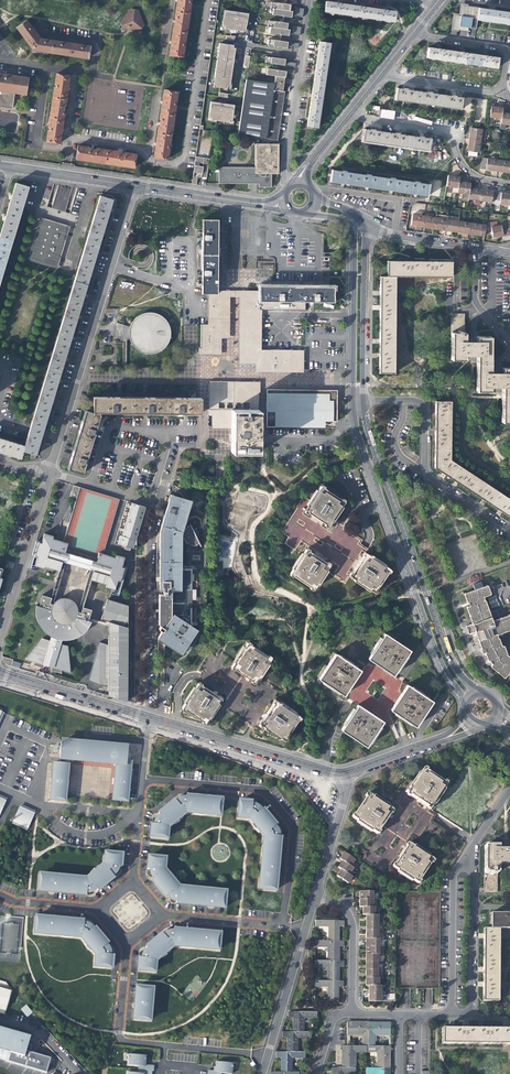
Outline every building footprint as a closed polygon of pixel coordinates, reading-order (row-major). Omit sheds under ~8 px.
[(174,17),(175,17),(174,26),(173,26),(168,55),(182,57),(184,46),(182,46),(183,43),(184,44),(190,3),(189,3),(189,0),(177,0),(174,17)] [(290,4),(288,4),(286,3),(286,0),(285,0),(284,0),(282,0),(281,3),(271,1),(270,7),(273,8),(289,10),(290,4)] [(324,11),(347,15),(349,5),(338,3),(336,2),(336,3),(325,1),(324,11)] [(359,6),(349,5),(347,15),(371,18),(372,8),(362,7),(359,5),(359,6)] [(462,8),(461,16),(477,18),(479,8),(479,7),(467,6),(464,5),(462,8)] [(291,17),(292,11),(289,10),(273,8),(272,14),(283,15),(282,19),(284,19),(284,16),(287,16),(291,17)] [(382,10),(372,8),(371,18),(394,22),(395,11),(384,10),(382,9),(382,10)] [(490,10),(479,8),(477,18),(477,20),(502,23),(504,12),(493,10),(493,9),(492,9),(490,9),(490,10)] [(131,9),(121,22),(123,30),(138,32),(143,25),(138,10),(131,9)] [(245,29),(248,13),(224,10),(222,25),(225,25),(224,28),(230,29),(231,29),(232,29),(236,30),(237,30),(242,31),(243,28),(245,29)] [(504,12),(502,23),(509,25),(509,12),(504,12)] [(476,29),(477,20),(477,18),(461,16),(455,15),(454,27),(455,29),(467,31),(468,28),(476,29)] [(287,29),(288,23),(285,22),(283,22),(284,19),(282,19),(279,18),(279,21),(269,20),(268,26),(270,26),(287,29)] [(25,22),(15,29),(34,53),(85,60),(87,48),(40,41),(25,22)] [(288,35),(289,29),(287,29),(270,26),(269,32),(280,34),(279,37),(281,37),(281,34),(286,35),(288,35)] [(287,48),(288,41),(284,41),(281,40),(281,37),(279,37),(279,40),(269,38),(268,45),(287,48)] [(317,53),(316,63),(326,64),(329,43),(319,41),(317,53)] [(234,53),(236,45),(233,44),(219,42),(214,79),(213,83),(215,84),(215,86),(227,88),(227,85),(230,86),(230,82),(233,62),(234,58),(234,53)] [(426,57),(450,61),(452,51),(442,49),(442,48),(440,49),(438,49),(428,47),(426,57)] [(450,61),(473,64),(475,54),(465,53),(465,52),(463,52),(461,52),(452,51),(450,61)] [(484,56),(475,54),(473,64),(497,68),(498,58),(488,56),(488,55),(486,55),(484,56)] [(284,65),(285,59),(266,56),(265,62),(276,63),(275,66),(277,66),(277,64),(282,64),(284,65)] [(323,86),(326,64),(316,63),(315,67),(313,84),(323,86)] [(286,73),(286,71),(282,70),(279,69),(279,67),(277,66),(275,66),(275,69),(267,68),(266,74),(285,77),(286,73)] [(56,73),(54,84),(56,84),(55,87),(54,87),(47,127),(49,127),(48,131),(47,130),(45,141),(59,143),(63,114),(62,113),(64,105),(69,75),(56,73)] [(283,87),(284,77),(274,75),(273,83),(272,89),(282,91),(283,87)] [(0,76),(0,108),(12,110),(14,94),(24,95),(26,79),(0,76)] [(272,89),(273,83),(246,79),(239,121),(239,125),(237,134),(278,140),(279,130),(281,116),(283,100),(285,91),(282,91),(272,89)] [(320,107),(323,86),(313,84),(311,98),(310,105),(320,107)] [(394,100),(415,103),(417,91),(407,90),(407,89),(405,89),(403,88),(403,89),(397,88),(396,88),(394,100)] [(163,90),(159,119),(160,119),(159,128),(158,128),(153,157),(167,159),(168,148),(167,148),(167,145),(169,145),(175,106),(173,105),(174,102),(175,102),(177,92),(163,90)] [(427,93),(417,91),(415,103),(439,107),(441,95),(431,93),(431,92),(429,92),(427,92),(427,93)] [(452,96),(441,95),(439,107),(460,110),(462,97),(461,97),(461,98),(455,97),(455,96),(453,96),(452,96)] [(486,108),(487,99),(464,97),(463,111),(476,112),(476,117),(481,117),(482,108),(486,108)] [(232,120),(234,104),(226,103),(219,102),(211,101),(208,116),(211,117),(211,119),(216,120),(223,121),(229,122),(229,119),(232,120)] [(317,128),(320,107),(310,105),(308,113),(306,127),(317,128)] [(489,117),(501,119),(502,113),(503,108),(496,107),(491,106),(489,117)] [(394,119),(395,111),(381,109),(380,117),(394,119)] [(509,125),(509,114),(508,114),(502,113),(501,119),(500,124),(509,125)] [(469,134),(469,139),(480,141),(484,142),(485,130),(470,128),(469,134)] [(362,141),(383,144),(385,132),(374,131),(374,130),(372,130),(370,129),(370,130),(364,129),(362,141)] [(395,134),(385,132),(383,144),(407,148),(409,136),(399,134),(399,133),(397,133),(395,133),(395,134)] [(419,137),(409,136),(407,148),(428,151),(429,138),(428,138),(428,139),(423,138),(423,137),(421,137),(419,136),(419,137)] [(478,153),(480,141),(469,139),(468,147),(467,151),(468,151),(467,155),(476,157),(477,153),(478,153)] [(218,167),(218,183),(246,184),(258,184),(258,187),(270,187),(271,174),(278,174),(278,144),(255,144),(255,167),(218,167)] [(77,145),(75,159),(133,168),(135,154),(125,152),(125,153),(116,152),(116,151),(96,148),(96,149),(87,148),(87,147),(77,145)] [(209,158),(195,157),(191,184),(196,184),(196,182),(197,178),(201,178),(201,177),(206,178),(209,158)] [(487,170),(497,171),(498,161),(481,158),(479,169),(487,170)] [(509,173),(509,162),(498,161),(497,171),(505,173),(509,173)] [(342,184),(354,186),(356,174),(346,172),(346,171),(342,171),(342,172),(332,170),(331,170),(329,182),(342,184)] [(366,175),(356,174),(354,186),(366,188),(378,189),(380,177),(370,176),(370,175),(366,174),(366,175)] [(458,188),(459,182),(459,177),(453,176),(447,175),(446,186),(445,192),(457,194),(457,193),(458,188)] [(390,179),(380,177),(378,189),(391,191),(402,193),(404,181),(394,179),(394,178),(390,178),(390,179)] [(439,197),(442,181),(433,179),(430,195),(439,197)] [(414,182),(404,181),(402,193),(415,195),(427,197),(429,184),(428,184),(418,183),(418,182),(414,181),(414,182)] [(467,201),(468,199),(469,188),(470,184),(464,183),(459,182),(458,188),(457,193),(462,194),(461,200),(467,201)] [(10,200),(8,206),(21,210),(28,187),(15,183),(12,196),(8,196),(8,198),(9,200),(10,200)] [(58,185),(52,208),(65,211),(67,204),(66,204),(68,197),(73,198),(75,189),(72,188),(71,188),(58,185)] [(476,189),(469,188),(468,199),(474,200),(473,205),(478,206),(479,201),(480,190),(476,189)] [(487,191),(480,190),(479,201),(491,202),(492,192),(487,191)] [(499,204),(508,205),(509,194),(504,193),(496,192),(495,200),(494,200),(493,205),(499,205),(499,204)] [(99,196),(93,217),(106,220),(110,208),(112,199),(99,196)] [(4,221),(2,228),(15,232),(21,210),(8,206),(5,217),(1,217),(2,220),(3,221),(4,221)] [(415,226),(422,227),(423,216),(412,215),(410,225),(415,226)] [(439,230),(445,231),(446,220),(447,216),(435,215),(435,218),(433,229),(439,230)] [(427,228),(433,229),(435,218),(423,216),(422,227),(427,228)] [(103,229),(106,220),(93,217),(87,238),(100,242),(103,229)] [(29,259),(56,267),(68,227),(55,224),(41,219),(29,259)] [(451,231),(456,232),(458,221),(446,220),(445,231),(451,231)] [(462,233),(468,234),(469,223),(458,221),(456,232),(462,233)] [(480,225),(469,223),(468,234),(476,235),(484,236),(485,225),(480,224),(480,225)] [(490,224),(492,237),(496,237),(509,235),(508,224),(497,226),(497,223),(490,224)] [(219,224),(205,224),(204,258),(219,259),(219,244),(219,224)] [(8,254),(15,232),(2,228),(0,233),(0,252),(8,254)] [(97,252),(100,242),(87,238),(80,259),(93,263),(97,252)] [(91,270),(93,263),(80,259),(74,280),(87,284),(91,270)] [(220,260),(204,260),(204,297),(218,297),(219,275),(220,260)] [(417,280),(417,265),(404,265),(385,265),(386,280),(395,280),(417,280)] [(450,281),(451,265),(425,265),(417,265),(417,280),(450,281)] [(84,294),(87,284),(74,280),(68,301),(81,305),(84,294)] [(395,280),(378,281),(378,298),(378,304),(394,304),(395,280)] [(258,301),(305,302),(333,302),(333,287),(329,287),(320,287),(310,286),(297,286),(282,286),(267,286),(259,286),(259,294),(258,301)] [(232,297),(232,292),(220,291),(219,298),(208,298),(208,326),(203,326),(202,349),(198,349),(198,355),(221,355),(222,340),(224,340),(230,340),(231,327),(231,316),(231,306),(232,297)] [(258,352),(258,309),(258,301),(259,294),(242,295),(242,299),(242,309),(241,320),(241,329),(241,337),(241,346),(241,355),(241,360),(258,360),(258,352)] [(77,315),(81,305),(68,301),(61,322),(74,326),(77,315)] [(305,309),(305,302),(258,301),(258,309),(305,309)] [(394,304),(378,304),(378,309),(378,311),(378,328),(394,328),(394,304)] [(130,325),(129,327),(128,330),(128,332),(128,334),(128,338),(130,342),(131,345),(134,349),(137,351),(139,352),(141,354),(144,355),(148,355),(152,355),(156,354),(159,353),(161,352),(164,349),(166,347),(167,345),(169,343),(170,339),(171,336),(171,334),(170,331),(170,328),(169,324),(167,322),(165,320),(162,317),(159,315),(155,313),(153,313),(150,313),(147,313),(144,313),(142,314),(139,315),(138,316),(136,317),(135,319),(133,320),(131,323),(130,325)] [(71,335),(74,326),(61,322),(55,344),(68,348),(71,335)] [(394,328),(378,328),(378,345),(378,352),(393,352),(394,328)] [(462,340),(449,340),(448,368),(462,368),(463,363),(474,363),(475,372),(489,372),(488,344),(474,344),(474,349),(461,349),(462,340)] [(55,344),(48,365),(61,369),(65,357),(68,348),(55,344)] [(258,360),(258,369),(277,369),(294,369),(300,370),(300,353),(258,352),(258,360)] [(393,352),(378,352),(378,356),(378,357),(377,377),(394,377),(393,352)] [(48,365),(42,386),(55,390),(58,380),(61,369),(48,365)] [(475,372),(474,399),(487,399),(488,395),(500,395),(500,403),(509,403),(509,377),(499,377),(499,381),(487,381),(489,372),(475,372)] [(208,401),(258,401),(258,384),(252,384),(242,384),(232,384),(222,384),(211,384),(209,384),(208,401)] [(42,386),(36,407),(49,411),(52,401),(55,390),(42,386)] [(284,389),(278,389),(272,389),(267,389),(266,393),(266,409),(266,413),(266,426),(306,426),(316,427),(317,421),(332,421),(332,412),(333,394),(284,393),(284,389)] [(500,403),(499,431),(509,431),(509,403),(500,403)] [(114,405),(95,405),(95,419),(117,419),(134,419),(134,404),(114,405)] [(169,419),(170,405),(135,404),(135,418),(153,418),(169,419)] [(203,419),(203,405),(170,405),(170,418),(182,418),(203,419)] [(449,406),(434,406),(434,413),(434,427),(449,427),(449,406)] [(36,407),(31,425),(30,426),(43,430),(46,419),(49,411),(36,407)] [(226,425),(230,425),(231,409),(208,409),(208,413),(207,415),(208,417),(207,419),(209,421),(206,423),(208,425),(213,425),(214,427),(217,425),(218,427),(221,425),(223,427),(226,425)] [(257,437),(258,413),(258,409),(231,409),(230,425),(230,451),(241,451),(257,452),(257,437)] [(101,422),(87,417),(82,434),(79,445),(92,448),(101,422)] [(29,429),(28,432),(41,435),(42,433),(43,430),(30,426),(29,429)] [(449,427),(434,427),(434,438),(434,454),(449,454),(449,427)] [(41,435),(28,432),(28,433),(24,445),(23,450),(31,453),(36,454),(38,447),(41,435)] [(23,450),(24,445),(3,439),(0,449),(0,451),(6,453),(21,458),(23,450)] [(75,457),(70,476),(84,480),(92,450),(78,446),(75,457)] [(449,454),(434,454),(434,462),(434,473),(442,478),(443,479),(449,482),(457,470),(448,464),(449,454)] [(457,470),(449,482),(458,488),(468,495),(477,483),(457,470)] [(477,483),(468,495),(474,498),(489,509),(498,496),(477,483)] [(73,497),(78,498),(82,487),(74,485),(72,492),(70,497),(73,497)] [(72,517),(65,540),(67,541),(70,542),(67,551),(97,560),(100,551),(102,552),(104,553),(109,539),(121,499),(82,487),(78,498),(72,517)] [(319,492),(318,491),(308,506),(309,507),(306,512),(319,521),(329,528),(332,523),(333,524),(343,509),(342,508),(346,503),(322,487),(319,492)] [(167,501),(187,507),(189,499),(170,493),(167,501)] [(489,509),(497,514),(509,521),(509,520),(509,505),(498,496),(489,509)] [(133,502),(128,501),(115,540),(115,543),(122,545),(122,548),(125,549),(130,550),(132,550),(132,547),(135,548),(137,549),(138,548),(138,538),(148,505),(138,502),(133,502)] [(187,507),(167,501),(166,507),(159,528),(159,587),(166,587),(166,589),(162,589),(162,592),(160,592),(160,595),(166,598),(166,601),(167,601),(166,617),(168,619),(166,623),(164,622),(162,626),(160,624),(158,627),(161,629),(158,635),(161,637),(181,650),(188,639),(196,628),(190,624),(191,568),(180,568),(180,537),(180,531),(180,530),(187,507)] [(182,530),(180,530),(180,531),(180,537),(183,537),(183,538),(185,538),(187,542),(188,543),(189,544),(192,544),(193,544),(195,544),(196,544),(196,543),(198,542),(192,529),(191,529),(190,527),(190,526),(189,526),(188,525),(187,526),(186,526),(186,527),(185,526),(182,530)] [(67,551),(70,542),(67,541),(65,540),(54,538),(55,535),(45,532),(45,534),(42,542),(39,542),(35,556),(38,557),(36,565),(39,566),(45,568),(46,565),(62,570),(65,560),(49,556),(52,547),(67,551)] [(290,574),(314,590),(317,585),(318,586),(328,571),(327,570),(330,565),(319,558),(307,550),(304,554),(303,554),(292,568),(294,569),(290,574)] [(116,556),(104,553),(102,552),(100,551),(97,560),(114,565),(111,575),(95,570),(93,579),(99,581),(107,583),(106,587),(113,589),(117,590),(119,580),(122,581),(126,566),(124,566),(127,557),(117,554),(116,556)] [(368,592),(369,591),(374,594),(390,571),(386,567),(387,566),(372,556),(371,557),(366,554),(359,564),(350,578),(355,581),(354,582),(368,592)] [(466,603),(467,603),(468,606),(465,607),(471,624),(465,627),(468,635),(474,632),(480,650),(484,648),(485,652),(484,652),(487,661),(488,661),(491,665),(489,666),(503,678),(509,672),(509,673),(509,658),(509,657),(509,658),(505,655),(505,654),(502,646),(500,646),(497,638),(497,639),(496,635),(509,630),(509,614),(491,621),(490,617),(484,601),(483,597),(490,595),(487,586),(481,588),(480,582),(472,585),(473,590),(463,594),(466,603)] [(160,595),(160,592),(158,592),(158,623),(160,624),(162,626),(164,622),(166,623),(168,619),(166,617),(167,601),(166,601),(166,598),(160,595)] [(53,609),(55,603),(51,602),(53,597),(44,594),(41,605),(53,609)] [(59,598),(55,603),(53,609),(54,614),(57,619),(61,622),(66,623),(73,621),(77,617),(78,616),(79,613),(79,611),(78,603),(74,599),(69,597),(65,597),(59,598)] [(130,604),(110,599),(108,599),(102,619),(110,621),(130,627),(130,604)] [(54,614),(53,609),(41,605),(36,604),(36,605),(36,613),(38,621),(42,629),(46,632),(52,636),(64,639),(67,640),(70,639),(78,636),(83,633),(89,629),(91,624),(93,622),(93,621),(90,620),(78,616),(77,617),(73,621),(66,623),(61,622),(57,619),(54,614)] [(82,612),(79,611),(79,613),(78,616),(90,620),(91,618),(94,608),(84,606),(82,612)] [(130,627),(110,621),(110,624),(110,632),(110,645),(110,686),(110,695),(130,702),(130,627)] [(380,667),(393,675),(410,650),(385,633),(367,658),(380,667)] [(64,639),(52,636),(51,639),(43,663),(56,667),(63,643),(64,639)] [(43,663),(51,639),(43,637),(25,659),(33,661),(43,663)] [(69,645),(63,643),(56,667),(62,669),(62,670),(72,673),(69,645)] [(258,679),(259,679),(268,665),(267,664),(269,660),(245,644),(243,648),(242,648),(232,663),(234,664),(230,669),(240,675),(254,684),(258,679)] [(318,678),(343,695),(352,682),(360,670),(335,653),(318,678)] [(220,702),(223,698),(212,690),(200,683),(197,687),(196,687),(186,702),(188,702),(184,707),(208,722),(211,718),(212,718),(222,703),(220,702)] [(388,708),(413,725),(429,700),(404,683),(397,694),(388,708)] [(264,728),(279,738),(280,736),(285,739),(300,716),(295,713),(296,712),(281,702),(280,703),(276,700),(268,712),(261,724),(265,727),(264,728)] [(338,728),(363,745),(380,720),(367,711),(355,703),(338,728)] [(111,745),(61,741),(60,755),(73,757),(74,757),(75,758),(76,758),(77,758),(78,757),(77,759),(86,759),(86,758),(99,759),(99,761),(110,762),(110,760),(110,761),(112,761),(113,761),(114,761),(116,761),(113,794),(117,794),(117,798),(127,799),(129,782),(128,782),(129,782),(129,780),(129,779),(128,778),(129,778),(131,758),(125,758),(126,752),(128,752),(128,744),(111,743),(111,745)] [(52,777),(53,777),(52,778),(52,779),(52,780),(52,781),(53,781),(52,781),(50,798),(64,799),(68,762),(54,761),(52,777)] [(409,789),(405,794),(429,810),(432,805),(433,806),(443,791),(442,790),(445,786),(422,770),(419,774),(417,774),(407,788),(409,789)] [(168,826),(186,811),(206,813),(218,814),(218,809),(221,810),(222,799),(218,798),(218,799),(215,799),(216,797),(186,794),(186,796),(183,797),(181,797),(178,799),(179,800),(178,802),(176,800),(175,798),(158,812),(160,814),(161,815),(160,817),(158,815),(157,817),(156,819),(155,821),(154,823),(152,822),(150,835),(167,837),(168,826)] [(367,795),(351,819),(356,822),(355,823),(370,833),(371,832),(376,835),(391,811),(387,808),(388,807),(373,797),(372,798),(367,795)] [(277,824),(263,807),(261,809),(260,810),(259,809),(260,807),(259,806),(256,804),(255,804),(253,803),(253,800),(240,799),(239,816),(250,817),(254,822),(261,831),(265,835),(264,844),(263,855),(260,888),(276,889),(278,873),(274,873),(274,871),(277,871),(277,867),(278,867),(281,835),(279,835),(279,833),(279,831),(277,828),(276,827),(275,828),(274,827),(275,825),(277,824)] [(35,809),(20,802),(19,805),(34,812),(35,809)] [(27,827),(34,812),(19,805),(12,820),(27,827)] [(261,831),(254,822),(252,823),(255,828),(257,830),(259,832),(261,831)] [(509,842),(509,848),(497,848),(497,844),(485,845),(485,873),(497,873),(498,862),(509,862),(509,868),(509,842)] [(412,847),(407,844),(391,868),(396,871),(395,872),(409,882),(410,881),(415,884),(431,860),(426,857),(427,856),(413,846),(412,847)] [(97,889),(114,876),(111,872),(113,871),(114,873),(115,871),(116,870),(117,868),(118,865),(121,865),(122,852),(105,851),(104,862),(99,866),(91,873),(86,877),(77,876),(66,875),(39,872),(38,889),(48,890),(48,889),(48,886),(50,886),(50,889),(54,889),(54,891),(86,894),(86,891),(88,891),(90,891),(92,890),(94,889),(93,887),(95,886),(96,887),(97,889)] [(339,861),(342,862),(350,868),(355,861),(344,854),(342,857),(339,861)] [(225,907),(226,890),(199,887),(188,886),(179,886),(175,881),(168,873),(164,868),(166,857),(148,855),(147,868),(150,868),(150,870),(151,872),(151,874),(153,876),(154,875),(155,876),(154,878),(152,879),(166,896),(168,894),(169,893),(170,894),(169,896),(171,898),(174,899),(176,900),(176,902),(208,905),(208,904),(212,904),(212,902),(215,902),(214,904),(214,906),(225,907)] [(337,869),(340,871),(349,876),(353,870),(350,868),(342,862),(340,865),(337,869)] [(91,873),(99,866),(98,865),(93,868),(92,869),(89,871),(91,873)] [(177,880),(174,875),(172,873),(170,871),(168,873),(175,881),(177,880)] [(351,878),(349,876),(340,871),(337,875),(336,877),(347,884),(351,878)] [(501,914),(491,914),(491,929),(483,929),(483,943),(483,968),(482,990),(482,1002),(498,1002),(498,929),(509,929),(509,914),(501,914)] [(90,929),(89,927),(91,926),(89,924),(86,923),(83,922),(83,920),(52,917),(52,918),(47,918),(47,920),(45,920),(45,917),(45,916),(35,915),(34,932),(61,935),(72,935),(80,936),(84,941),(91,949),(95,954),(94,965),(111,967),(112,954),(110,954),(109,950),(108,948),(107,946),(105,947),(104,945),(106,944),(108,942),(94,926),(92,928),(90,929)] [(373,915),(365,915),(365,919),(365,923),(377,923),(377,915),(373,915)] [(23,917),(11,917),(11,922),(3,922),(2,934),(0,934),(0,953),(17,953),(17,948),(21,948),(23,917)] [(328,927),(327,941),(338,941),(338,932),(338,927),(343,927),(343,921),(315,921),(314,927),(328,927)] [(169,949),(173,945),(182,946),(193,947),(219,949),(220,932),(212,931),(211,933),(211,935),(209,935),(209,933),(205,932),(205,931),(173,928),(173,930),(170,931),(169,931),(167,932),(165,933),(166,934),(165,936),(164,934),(162,932),(146,946),(147,948),(148,949),(147,951),(146,949),(144,951),(142,953),(142,957),(139,956),(138,969),(155,971),(156,960),(160,956),(169,949)] [(377,931),(365,931),(365,935),(365,939),(376,939),(377,931)] [(378,939),(376,939),(365,939),(365,942),(365,947),(378,947),(378,939)] [(91,949),(84,941),(83,942),(86,947),(88,949),(90,950),(91,949)] [(327,947),(327,961),(338,961),(338,954),(338,947),(343,947),(343,941),(338,941),(327,941),(314,941),(314,947),(327,947)] [(168,953),(170,950),(169,949),(160,956),(162,957),(165,955),(166,954),(168,953)] [(376,956),(376,955),(365,954),(364,959),(364,963),(376,963),(382,963),(382,956),(376,956)] [(327,967),(327,981),(337,981),(338,974),(338,967),(343,967),(343,961),(338,961),(327,961),(314,961),(314,967),(327,967)] [(4,1014),(11,989),(5,981),(0,980),(0,1012),(4,1014)] [(342,981),(337,981),(327,981),(314,981),(314,987),(327,987),(327,1002),(337,1002),(337,995),(337,988),(342,988),(342,981)] [(150,1020),(153,987),(136,986),(135,1002),(136,1002),(135,1006),(138,1006),(138,1008),(135,1008),(134,1008),(133,1018),(150,1020)] [(380,1002),(380,994),(367,993),(367,998),(367,1002),(380,1002)] [(31,1011),(26,1005),(21,1009),(26,1015),(31,1011)] [(292,1023),(292,1033),(302,1033),(302,1018),(316,1019),(316,1013),(288,1012),(287,1018),(292,1018),(292,1023)] [(35,1016),(33,1017),(41,1027),(42,1025),(41,1024),(35,1016)] [(376,1022),(368,1023),(368,1047),(374,1047),(374,1036),(390,1036),(390,1022),(376,1022)] [(362,1036),(362,1047),(365,1047),(368,1047),(368,1023),(356,1023),(346,1023),(346,1036),(362,1036)] [(6,1051),(9,1052),(8,1056),(7,1061),(46,1072),(50,1057),(29,1051),(31,1044),(27,1043),(28,1037),(0,1028),(0,1049),(6,1051)] [(438,1029),(438,1045),(509,1046),(509,1030),(482,1029),(456,1029),(438,1029)] [(286,1045),(286,1052),(296,1053),(296,1038),(310,1038),(310,1033),(302,1033),(292,1033),(281,1032),(281,1038),(286,1038),(286,1045)] [(354,1053),(365,1053),(365,1047),(362,1047),(346,1047),(336,1046),(336,1059),(336,1068),(354,1068),(354,1053)] [(376,1053),(376,1069),(389,1069),(389,1056),(389,1047),(374,1047),(368,1047),(365,1047),(365,1053),(376,1053)] [(7,1061),(8,1056),(9,1052),(6,1051),(0,1049),(0,1059),(7,1061)] [(280,1065),(280,1072),(290,1072),(290,1059),(304,1059),(304,1053),(296,1053),(286,1052),(275,1052),(275,1059),(280,1059),(280,1065)] [(151,1071),(153,1071),(153,1066),(146,1065),(144,1065),(145,1060),(145,1055),(128,1054),(128,1065),(138,1066),(137,1073),(127,1072),(127,1073),(151,1073),(151,1071)] [(233,1063),(216,1062),(216,1066),(215,1071),(213,1071),(208,1070),(207,1073),(221,1073),(232,1073),(233,1063)]
